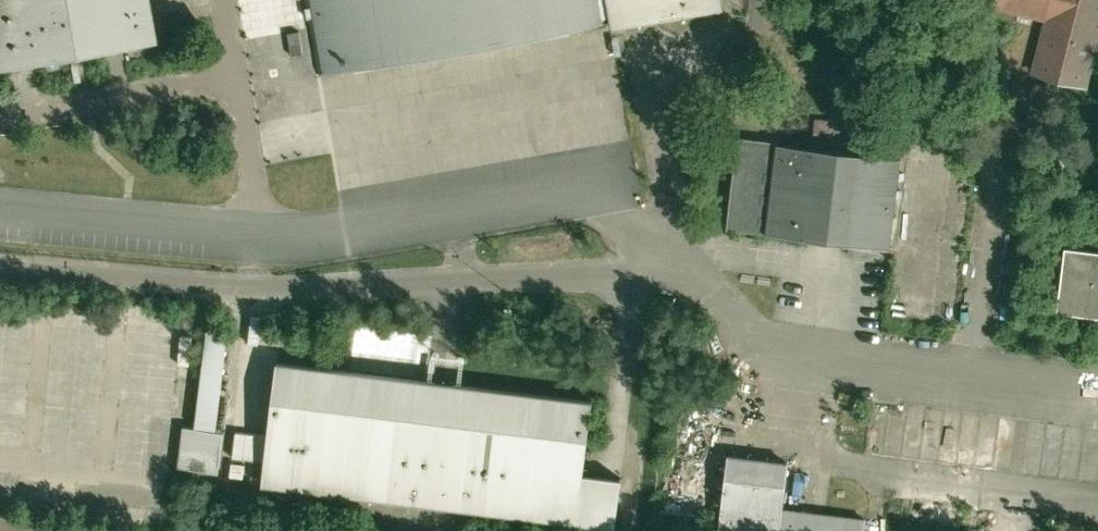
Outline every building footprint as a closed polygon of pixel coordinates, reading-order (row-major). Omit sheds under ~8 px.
[(53,59),(51,60),(50,62),(50,64),(50,65),(52,66),(54,66),(55,66),(57,64),(57,62),(67,61),(67,57),(155,41),(148,0),(0,0),(0,68),(53,59)] [(316,74),(609,22),(610,24),(612,24),(613,27),(662,19),(660,9),(671,7),(673,17),(722,8),(721,0),(303,0),(316,74)] [(1051,6),(1051,8),(1052,10),(1051,15),(1049,15),(1035,72),(1084,85),(1097,30),(1097,0),(997,0),(996,3),(1036,14),(1039,3),(1045,5),(1051,6)] [(288,32),(289,41),(292,55),(303,53),(299,30),(288,32)] [(846,132),(847,121),(821,118),(820,129),(846,132)] [(901,157),(899,157),(797,145),(778,142),(739,138),(733,202),(730,202),(729,208),(732,208),(728,227),(766,232),(766,233),(890,248),(890,246),(901,157)] [(1075,310),(1081,311),(1081,315),(1097,317),(1097,251),(1065,247),(1057,312),(1074,314),(1075,310)] [(225,341),(206,338),(193,432),(212,435),(225,341)] [(367,497),(368,493),(376,494),(375,498),(577,522),(583,471),(591,400),(278,362),(263,484),(367,497)] [(675,387),(674,400),(702,403),(703,390),(675,387)] [(182,431),(176,470),(218,477),(224,437),(212,435),(193,432),(182,431)] [(712,530),(864,530),(866,519),(825,514),(824,519),(814,517),(814,513),(782,509),(787,471),(790,471),(790,466),(787,466),(788,463),(728,455),(728,459),(725,458),(724,464),(727,464),(723,497),(716,496),(714,505),(722,506),(720,520),(720,526),(713,526),(712,530)] [(636,477),(583,471),(577,522),(630,527),(636,477)] [(385,512),(382,530),(414,530),(416,516),(385,512)]
